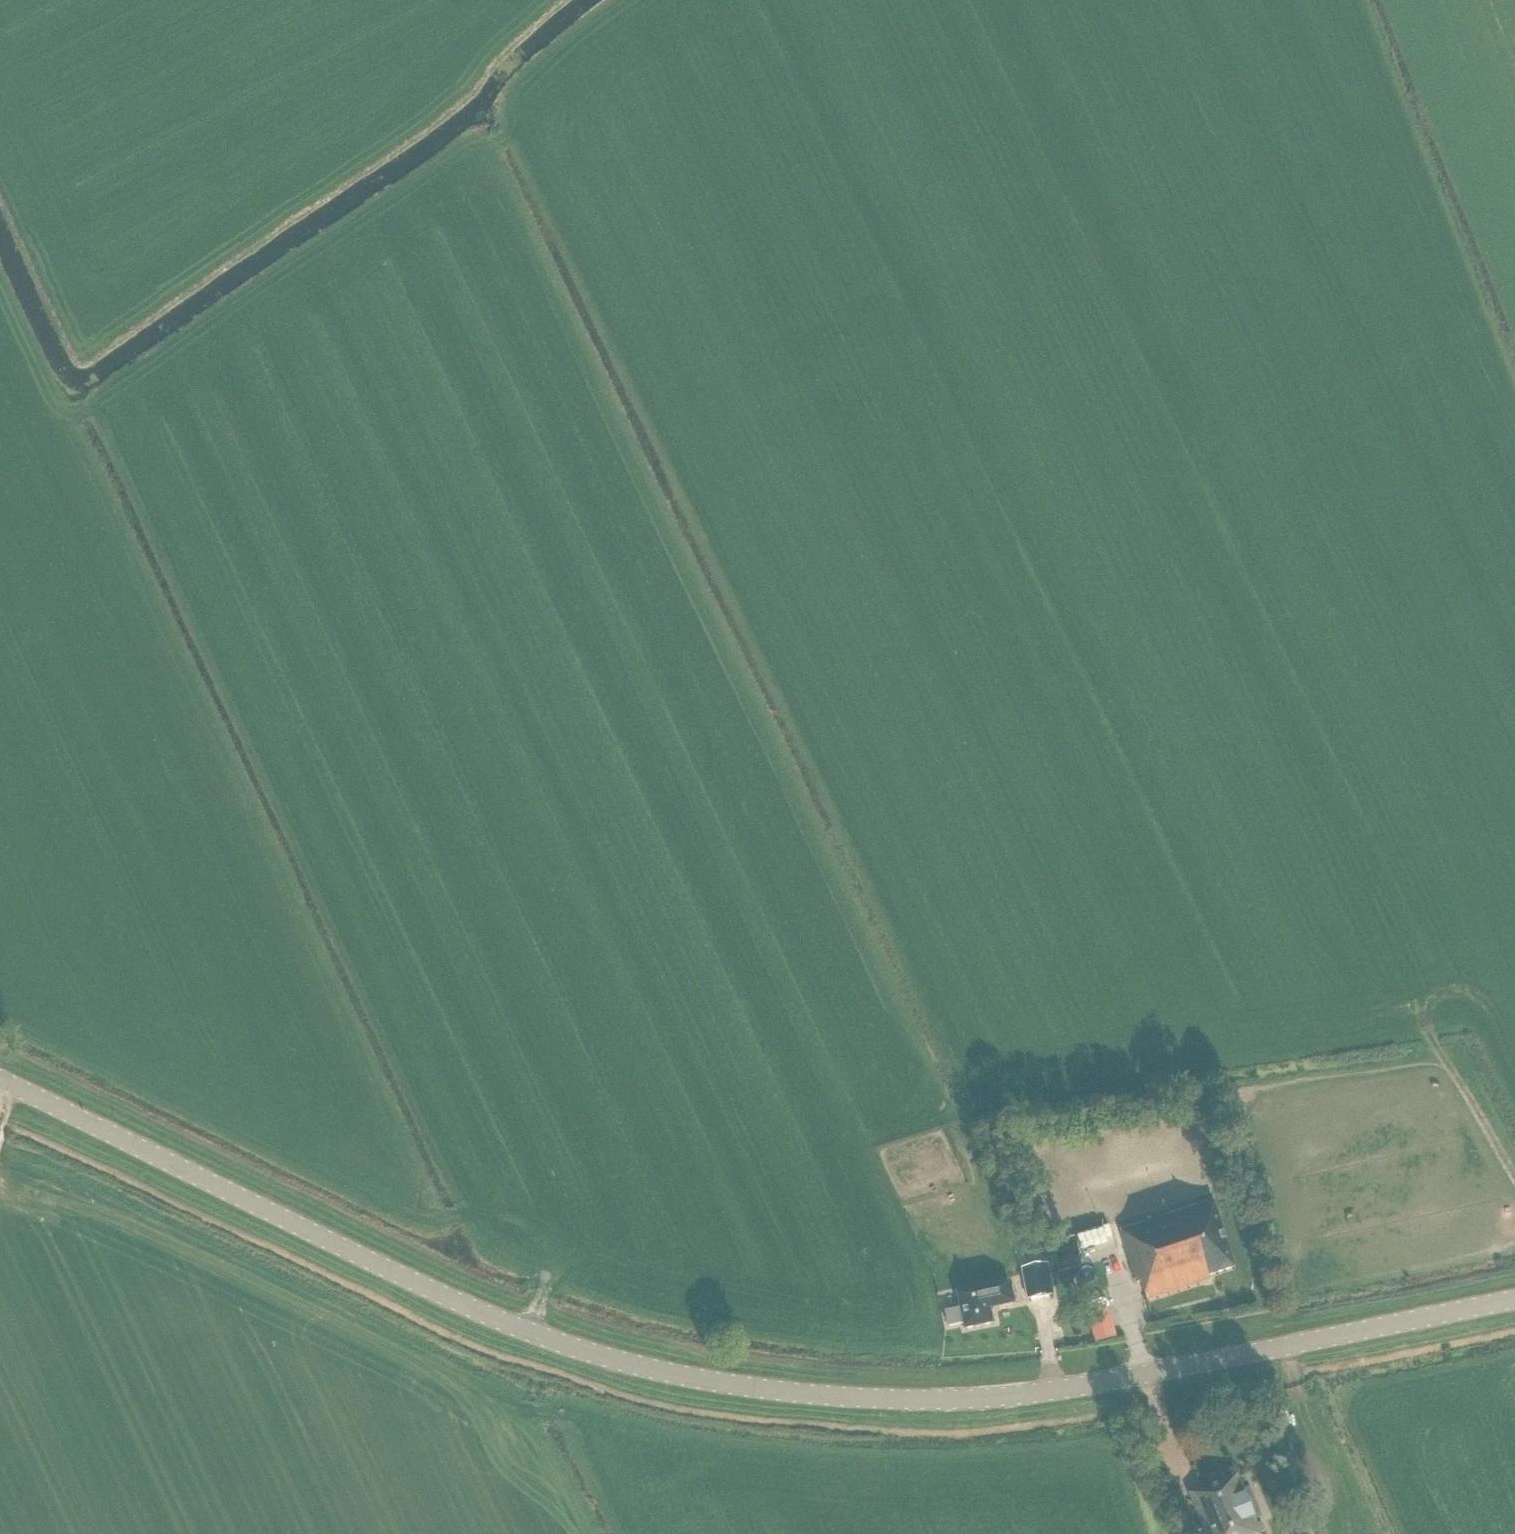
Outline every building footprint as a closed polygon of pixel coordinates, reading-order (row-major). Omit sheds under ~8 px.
[(1147,1301),(1209,1281),(1208,1277),(1235,1268),(1213,1202),(1120,1232),(1137,1284),(1141,1283),(1147,1301)] [(1026,1299),(1053,1294),(1047,1265),(1021,1269),(1026,1299)] [(1013,1304),(1009,1283),(957,1294),(960,1310),(945,1313),(948,1327),(963,1324),(964,1330),(993,1324),(990,1309),(1013,1304)] [(1091,1329),(1095,1343),(1115,1337),(1111,1323),(1091,1329)] [(1240,1474),(1189,1494),(1204,1533),(1263,1533),(1265,1533),(1260,1522),(1258,1523),(1240,1474)] [(1165,1499),(1174,1521),(1189,1515),(1180,1493),(1176,1494),(1165,1499)]
